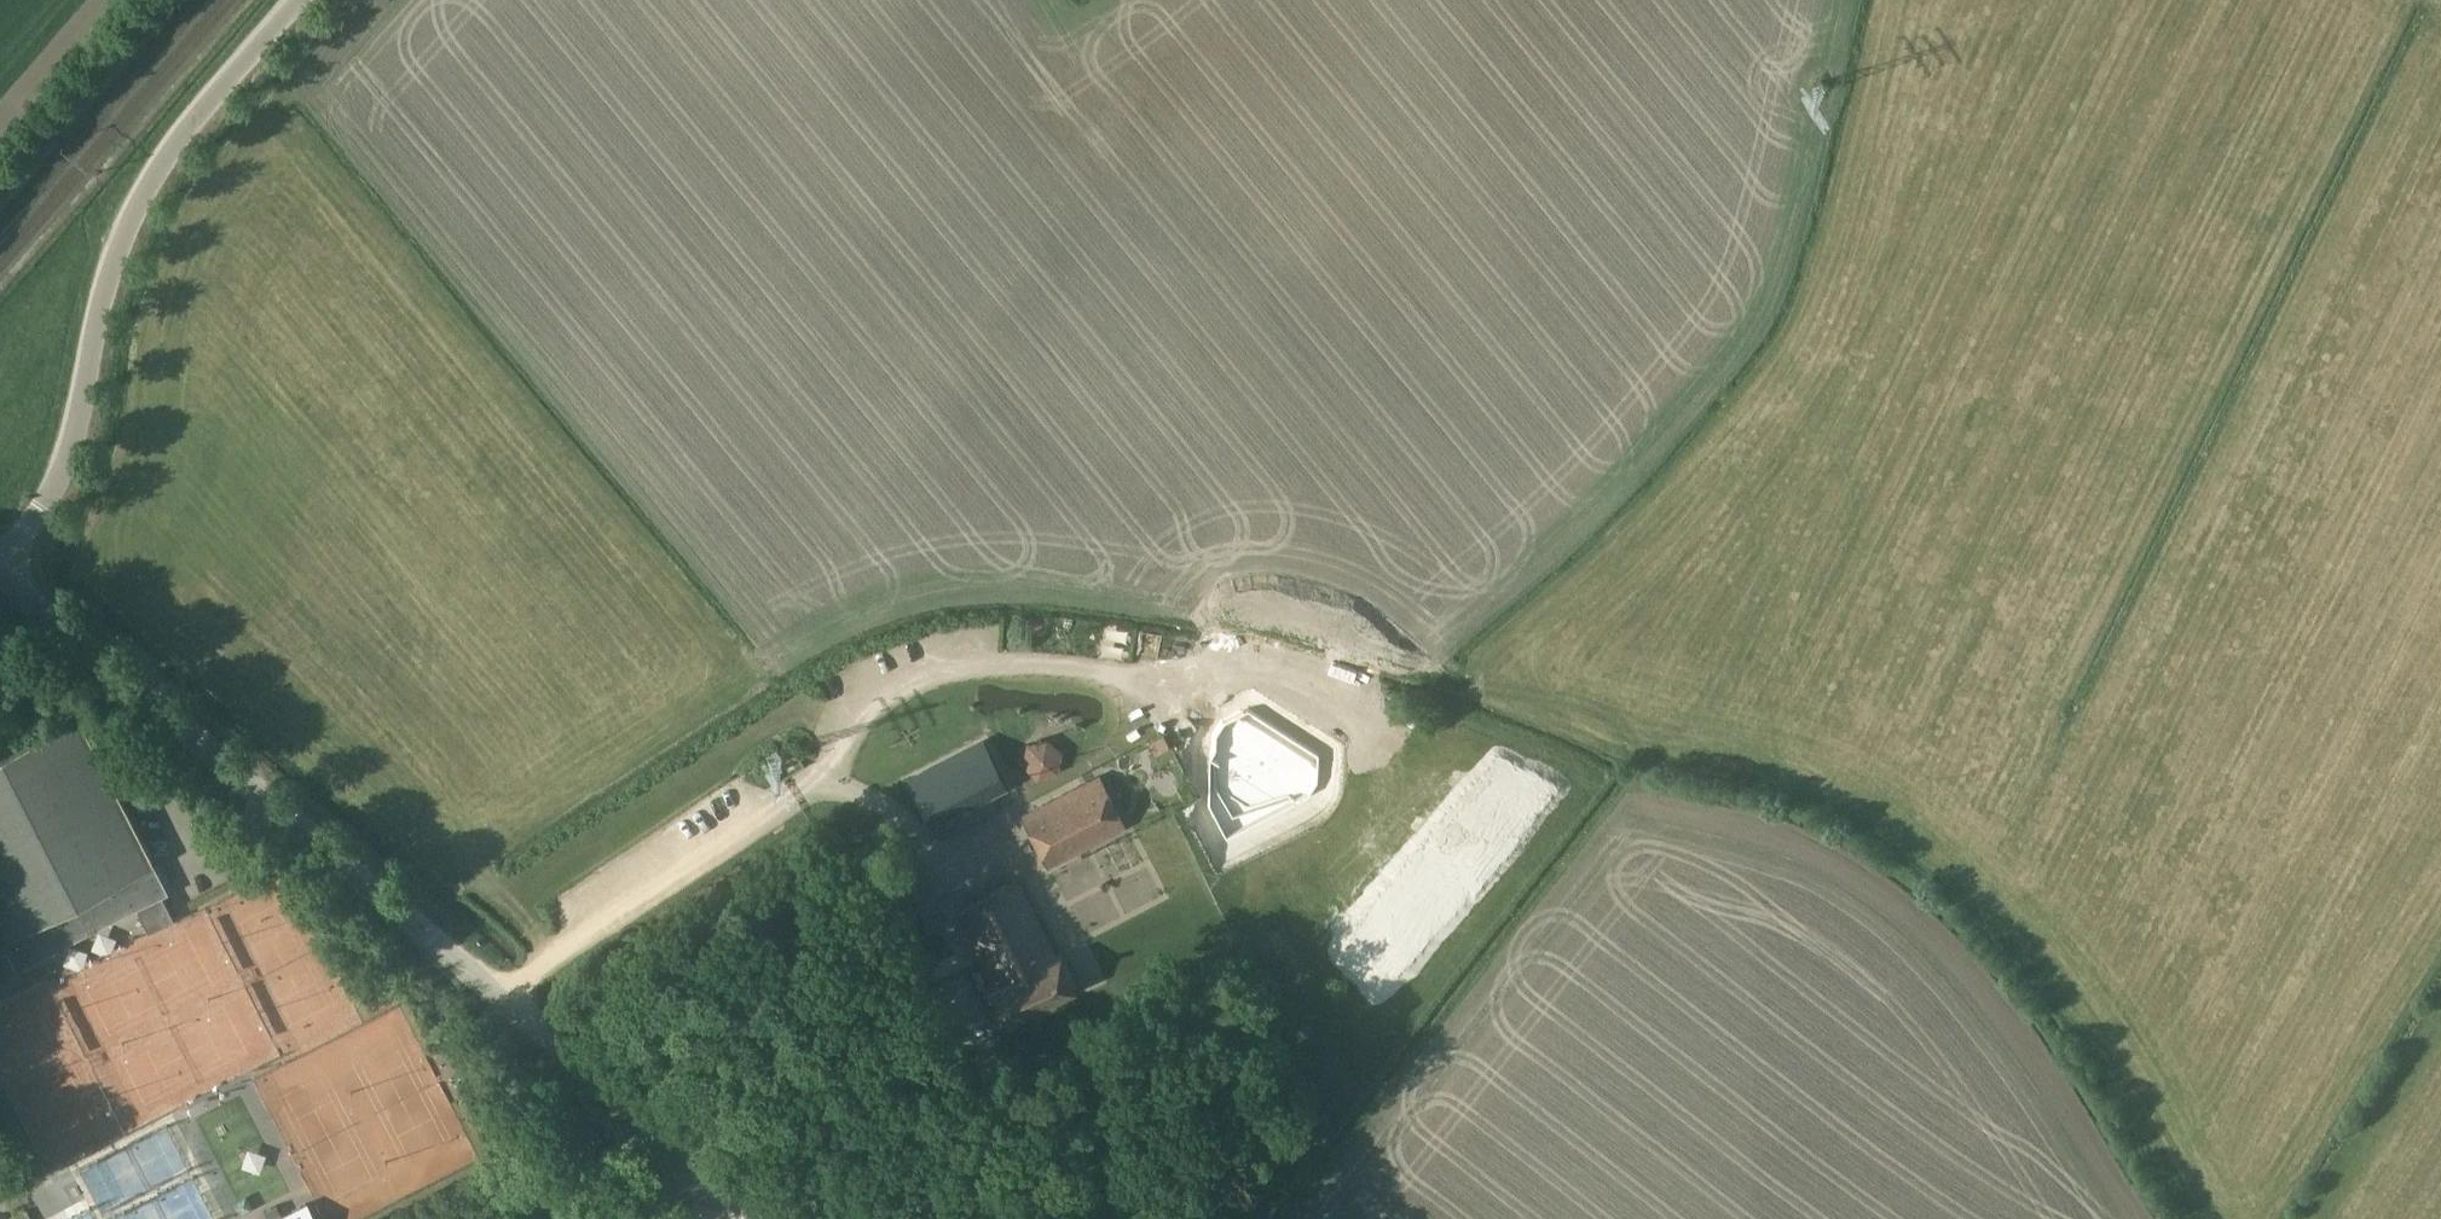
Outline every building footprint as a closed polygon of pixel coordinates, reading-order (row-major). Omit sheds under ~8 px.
[(168,891),(78,714),(0,753),(0,939),(15,969),(168,891)] [(1215,737),(1214,754),(1295,807),(1311,799),(1318,788),(1318,771),(1237,719),(1222,726),(1215,737)] [(1062,751),(1046,737),(1026,743),(1022,765),(1037,779),(1058,772),(1062,751)] [(1006,784),(984,742),(908,781),(930,823),(1006,784)] [(1051,864),(1126,827),(1101,776),(1026,814),(1051,864)] [(1110,938),(1231,888),(1206,829),(1085,879),(1110,938)] [(877,876),(891,907),(927,891),(912,860),(877,876)] [(1056,958),(1020,879),(956,908),(992,988),(984,992),(997,1023),(1074,989),(1059,957),(1056,958)] [(927,891),(891,907),(907,938),(943,922),(943,921),(941,921),(927,891)] [(1389,968),(1331,998),(1342,1020),(1400,989),(1389,968)] [(273,1168),(253,1095),(210,1106),(215,1124),(213,1124),(228,1181),(273,1168)] [(306,1204),(276,1218),(313,1218),(306,1204)]
